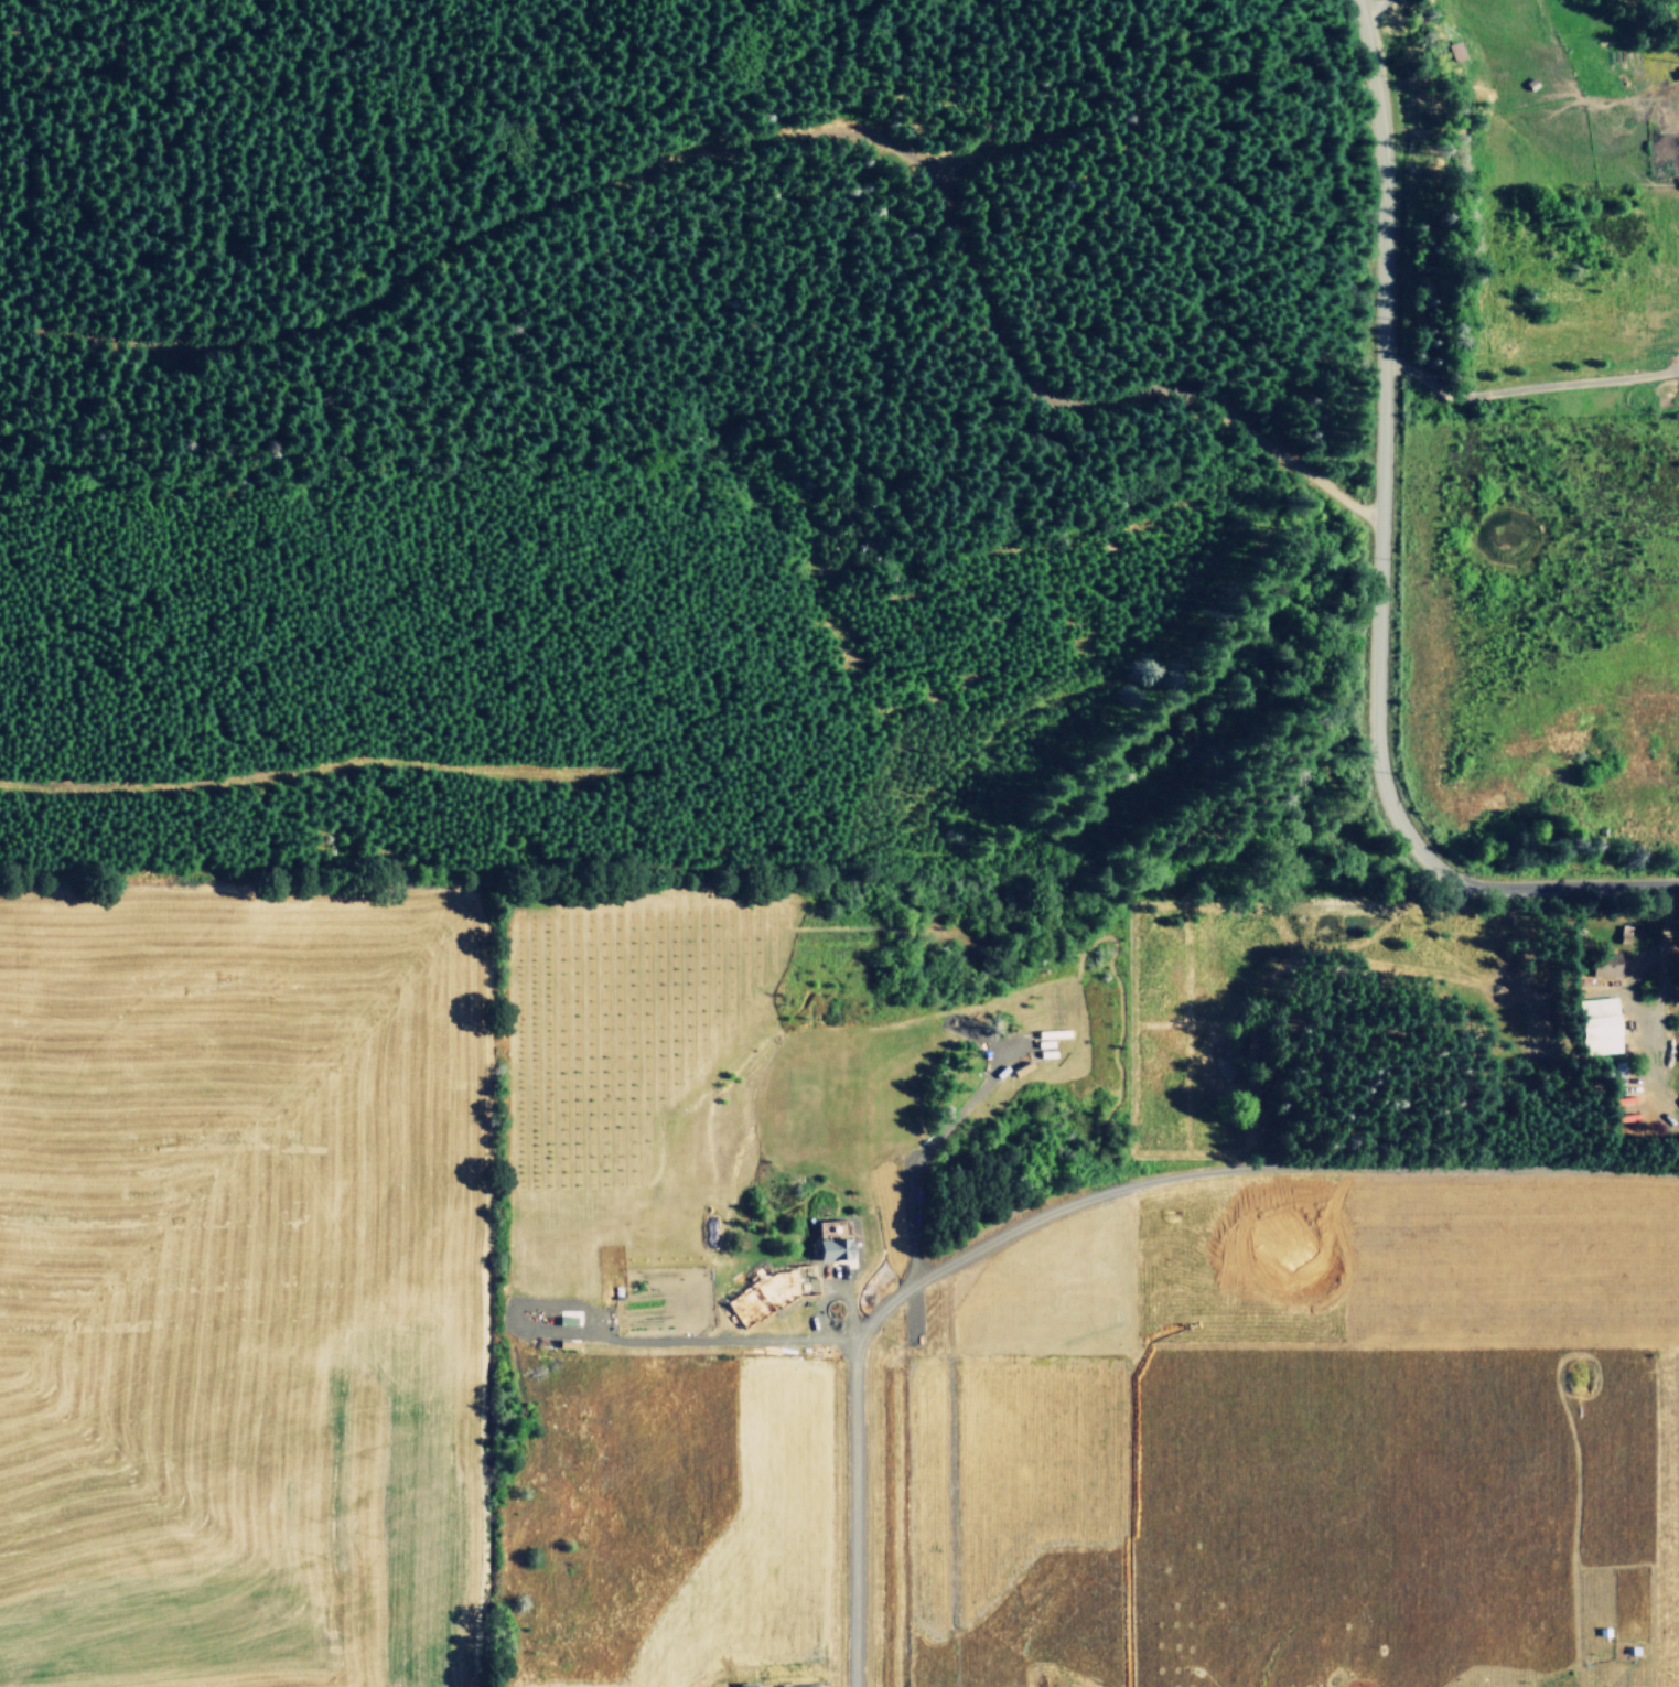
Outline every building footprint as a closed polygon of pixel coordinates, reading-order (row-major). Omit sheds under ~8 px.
[(1466,57),(1459,40),(1444,46),(1451,63),(1466,57)] [(1590,976),(1620,975),(1619,952),(1603,952),(1603,964),(1590,964),(1590,976)] [(1621,1050),(1617,997),(1579,1000),(1583,1053),(1621,1050)] [(1033,1038),(1033,1030),(1068,1029),(1068,1036),(1033,1038)] [(1035,1059),(1035,1051),(1054,1050),(1054,1057),(1035,1059)] [(1013,1079),(1009,1072),(1030,1061),(1034,1067),(1013,1079)] [(992,1074),(1001,1065),(1005,1071),(997,1079),(992,1074)] [(816,1239),(851,1238),(852,1259),(817,1261),(816,1239)] [(611,1286),(611,1300),(620,1300),(620,1286),(611,1286)] [(556,1324),(557,1313),(577,1315),(575,1326),(556,1324)]
